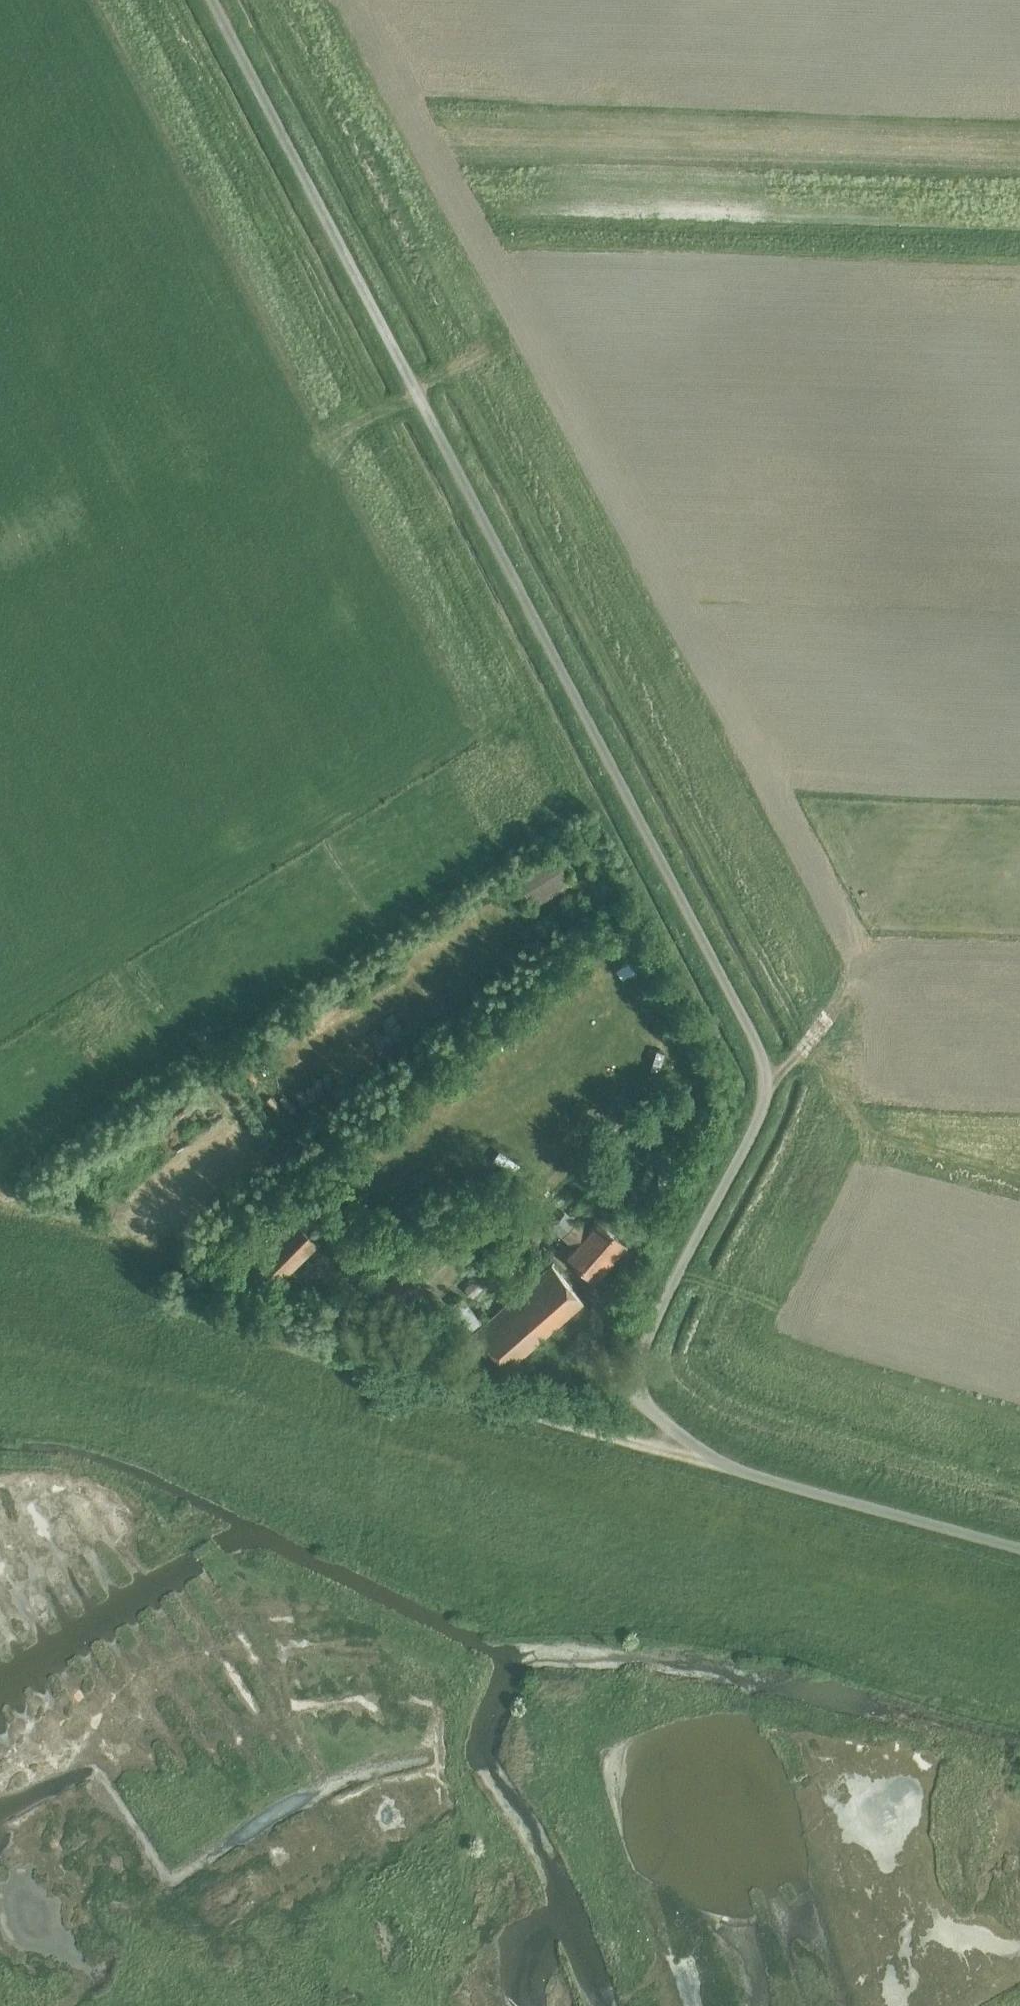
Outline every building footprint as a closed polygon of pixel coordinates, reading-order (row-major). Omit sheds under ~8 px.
[(515,879),(535,907),(573,881),(554,853),(515,879)] [(598,1220),(588,1231),(565,1210),(551,1225),(574,1246),(567,1254),(595,1279),(625,1245),(598,1220)] [(531,1224),(540,1231),(544,1226),(536,1219),(531,1224)] [(244,1274),(264,1295),(317,1242),(296,1221),(244,1274)] [(459,1345),(490,1381),(583,1300),(552,1264),(459,1345)]
